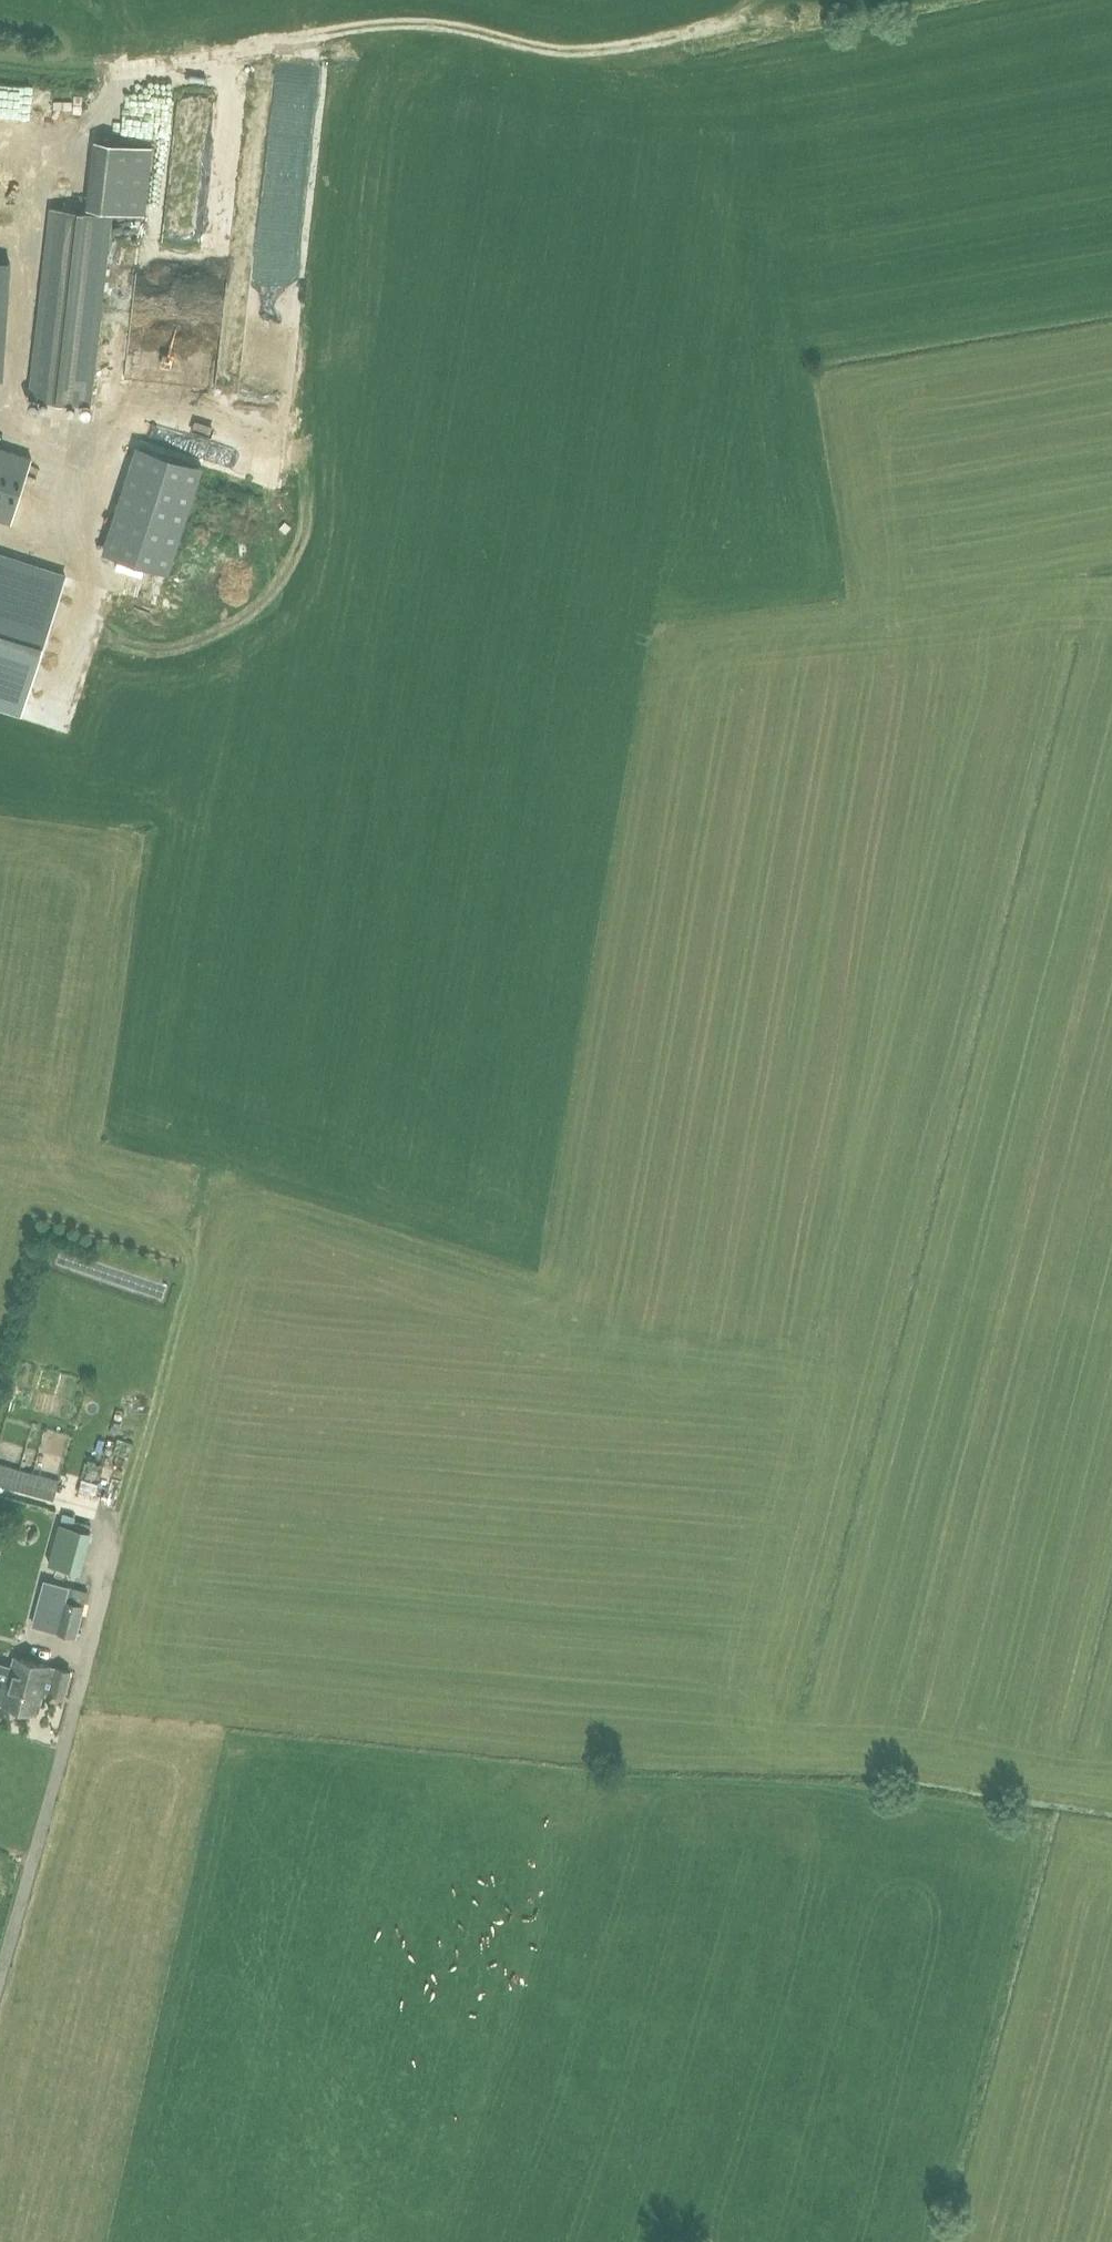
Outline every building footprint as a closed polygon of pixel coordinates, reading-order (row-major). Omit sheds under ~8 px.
[(39,96),(58,97),(59,86),(40,84),(39,96)] [(154,146),(100,140),(92,208),(146,214),(154,146)] [(112,212),(50,205),(28,396),(90,403),(112,212)] [(0,262),(0,380),(4,380),(12,263),(0,262)] [(0,446),(0,515),(12,518),(32,456),(0,446)] [(202,466),(139,446),(104,551),(168,572),(202,466)] [(70,574),(0,551),(0,706),(22,713),(70,574)] [(57,1479),(0,1464),(0,1483),(52,1497),(57,1479)] [(58,1503),(81,1509),(84,1496),(61,1491),(58,1503)] [(55,1517),(42,1568),(68,1574),(81,1524),(55,1517)] [(76,1637),(85,1604),(67,1599),(70,1585),(45,1578),(32,1625),(76,1637)] [(12,1665),(0,1662),(0,1703),(37,1713),(50,1665),(15,1656),(12,1665)]
